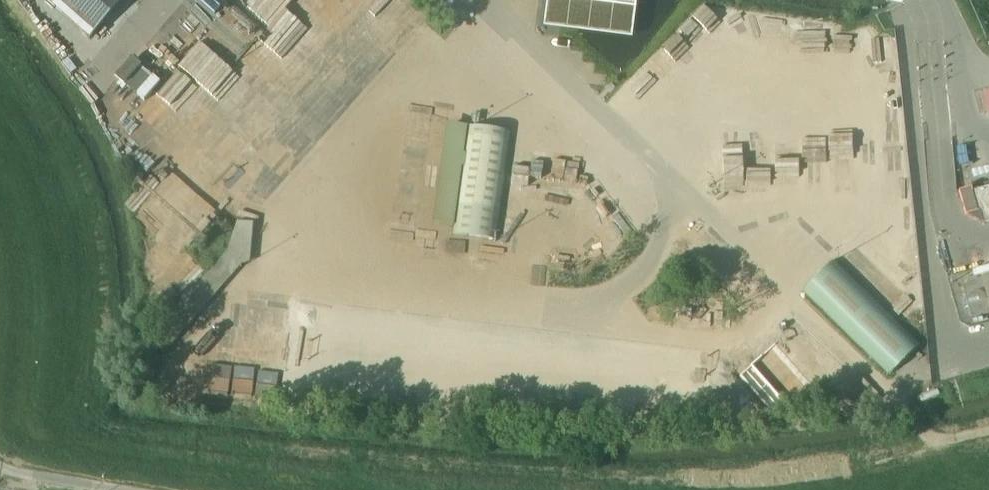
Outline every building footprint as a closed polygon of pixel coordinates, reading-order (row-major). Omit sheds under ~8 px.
[(97,30),(123,0),(62,0),(97,30)] [(542,21),(628,31),(632,0),(545,0),(542,21)] [(467,126),(451,233),(496,239),(511,132),(467,126)] [(960,191),(966,215),(979,211),(982,223),(988,221),(988,186),(973,191),(972,188),(960,191)] [(212,269),(155,335),(169,347),(226,281),(231,276),(241,264),(226,251),(212,269)] [(920,343),(834,259),(803,291),(890,375),(920,343)] [(961,280),(971,317),(988,312),(988,272),(961,280)]
